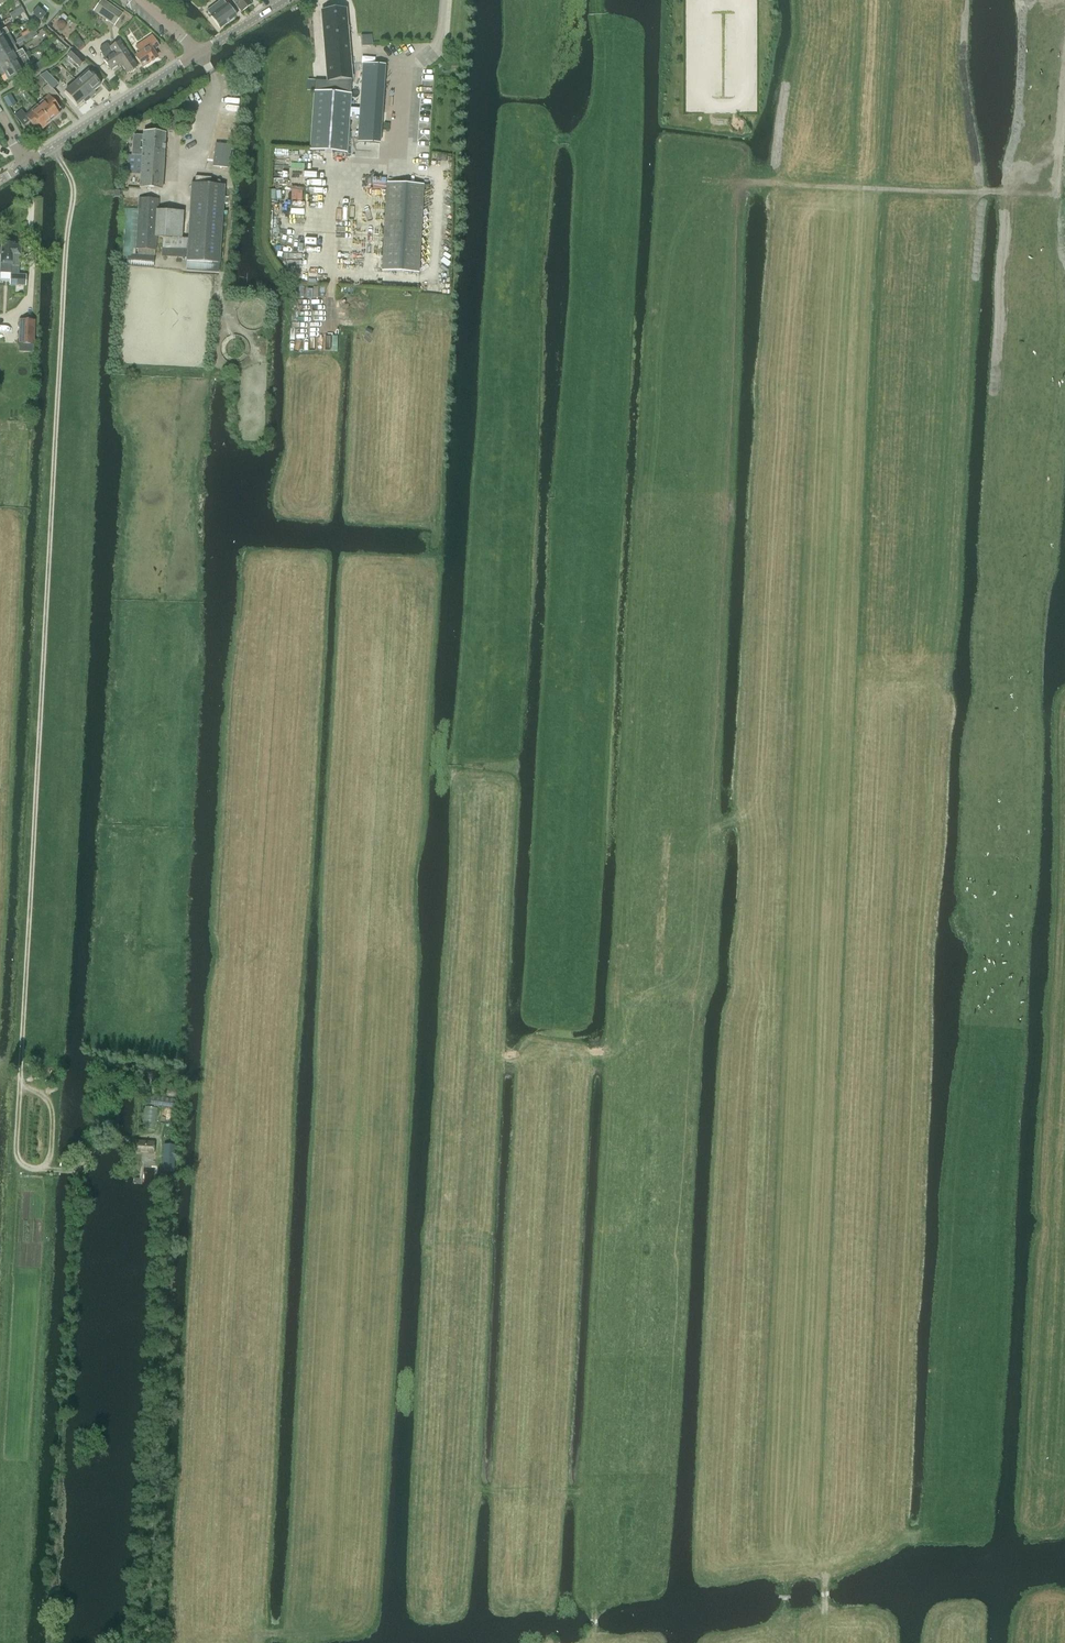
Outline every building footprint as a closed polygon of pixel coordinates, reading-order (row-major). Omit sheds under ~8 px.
[(114,26),(123,14),(103,0),(101,0),(93,12),(114,26)] [(206,11),(208,13),(220,28),(236,16),(224,0),(221,0),(206,11)] [(240,12),(251,4),(248,0),(231,0),(240,12)] [(15,11),(18,16),(25,12),(22,7),(15,11)] [(31,13),(40,20),(45,14),(37,7),(31,13)] [(315,79),(310,149),(346,151),(352,78),(346,9),(321,11),(327,80),(315,79)] [(12,19),(18,16),(15,11),(9,14),(12,19)] [(9,34),(5,28),(0,31),(0,39),(9,34)] [(31,33),(28,34),(31,39),(38,36),(36,32),(35,33),(34,31),(31,33)] [(15,45),(9,34),(0,39),(0,54),(15,45)] [(25,43),(31,39),(28,34),(22,38),(25,43)] [(134,56),(141,66),(156,56),(152,50),(158,46),(151,35),(134,46),(139,53),(134,56)] [(371,35),(360,36),(361,47),(372,46),(373,46),(372,35),(371,35)] [(73,44),(78,50),(84,45),(79,39),(73,44)] [(119,41),(110,48),(108,44),(105,44),(100,47),(100,50),(102,53),(101,54),(104,59),(103,60),(110,70),(120,63),(127,73),(136,67),(119,41)] [(25,55),(22,49),(18,52),(14,46),(16,45),(15,45),(0,54),(0,69),(25,55)] [(84,61),(72,50),(67,55),(79,67),(84,61)] [(0,69),(0,75),(3,73),(7,80),(23,72),(21,69),(30,63),(25,55),(0,69)] [(25,70),(29,76),(43,68),(39,62),(25,70)] [(363,63),(357,141),(357,142),(379,143),(385,65),(363,63)] [(39,75),(48,84),(53,89),(58,83),(46,71),(39,75)] [(76,82),(90,98),(95,94),(93,91),(100,86),(88,72),(76,82)] [(86,102),(90,98),(76,82),(64,91),(77,106),(84,99),(86,102)] [(47,95),(36,105),(51,121),(59,114),(57,111),(60,109),(58,106),(53,100),(58,95),(53,89),(48,84),(42,89),(47,95)] [(8,109),(16,104),(11,95),(3,99),(8,109)] [(29,120),(34,126),(36,129),(40,125),(42,128),(51,121),(36,105),(25,115),(21,110),(14,116),(23,125),(29,120)] [(161,189),(165,134),(143,132),(143,136),(133,135),(132,154),(141,155),(139,188),(161,189)] [(418,272),(423,184),(387,182),(382,270),(418,272)] [(125,209),(123,259),(127,259),(127,266),(153,268),(154,256),(155,256),(155,250),(156,236),(163,236),(162,246),(162,255),(184,256),(184,247),(187,247),(186,261),(186,272),(219,273),(219,263),(224,185),(191,183),(189,211),(183,211),(157,210),(158,199),(139,198),(138,209),(125,209)] [(12,273),(12,275),(11,275),(10,285),(25,285),(25,275),(18,275),(18,255),(20,255),(20,247),(14,247),(14,244),(12,244),(8,242),(3,243),(1,243),(1,245),(0,245),(0,254),(1,254),(0,272),(12,273)] [(19,319),(18,344),(19,344),(33,345),(35,320),(19,319)] [(137,1152),(153,1153),(153,1143),(137,1142),(137,1152)] [(163,1145),(162,1161),(175,1162),(176,1145),(163,1145)]
